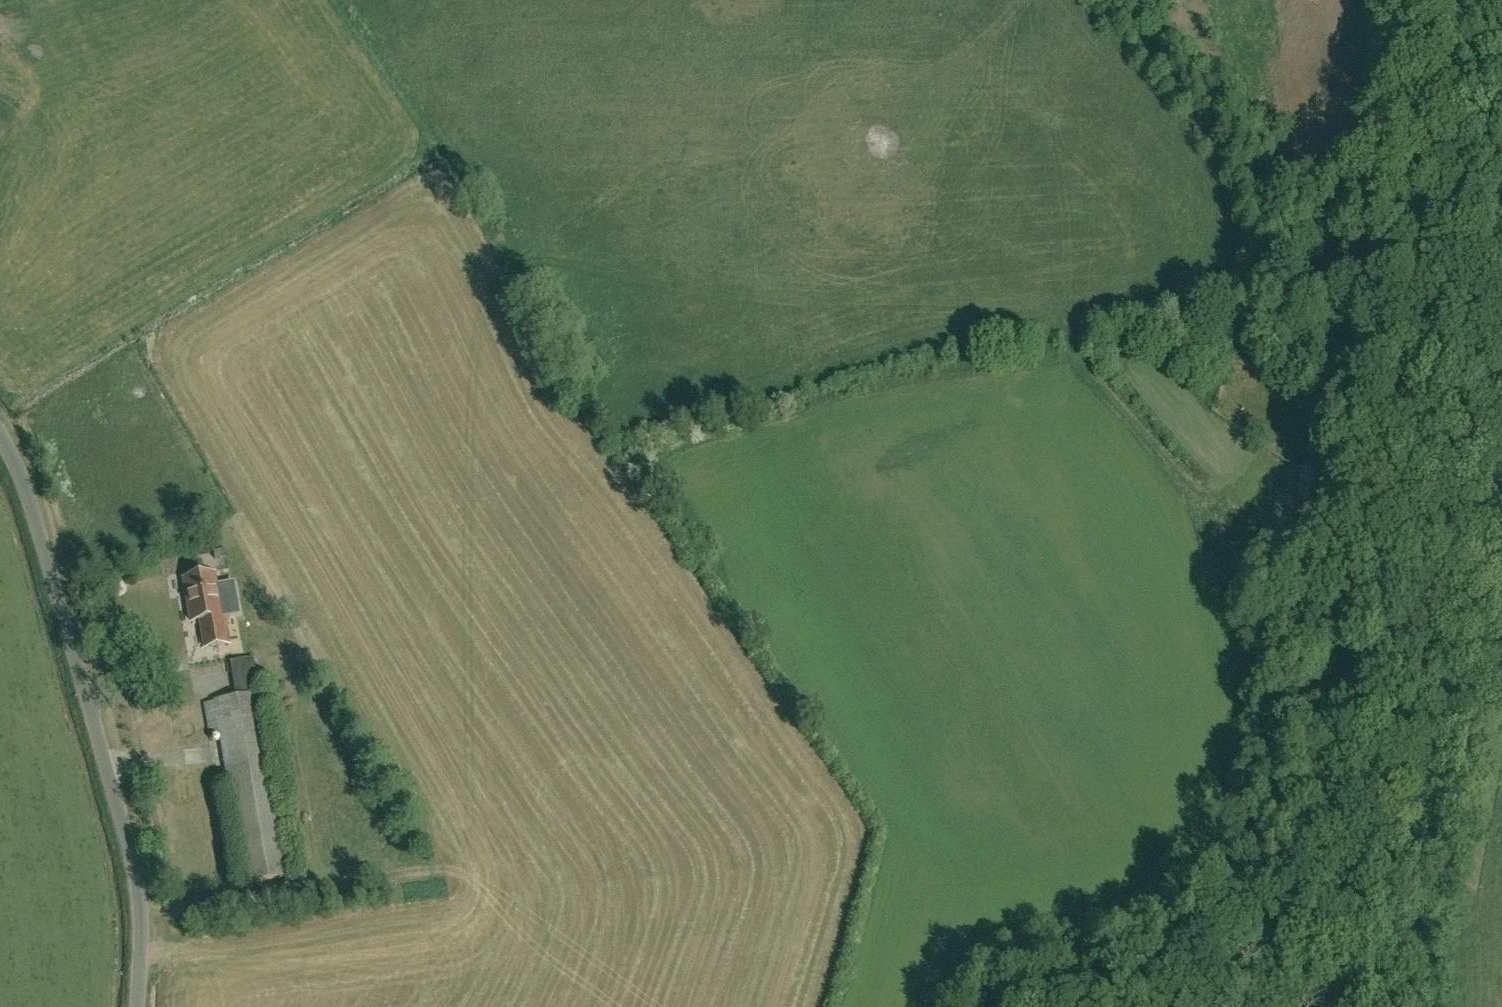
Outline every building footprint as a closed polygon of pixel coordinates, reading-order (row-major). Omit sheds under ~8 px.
[(1327,468),(1329,452),(1320,450),(1317,466),(1327,468)] [(1322,505),(1327,469),(1302,466),(1297,501),(1322,505)] [(221,616),(214,575),(185,580),(192,622),(200,621),(205,648),(229,644),(224,616),(221,616)] [(230,662),(236,697),(214,701),(245,883),(290,875),(259,693),(258,694),(252,659),(230,662)]
